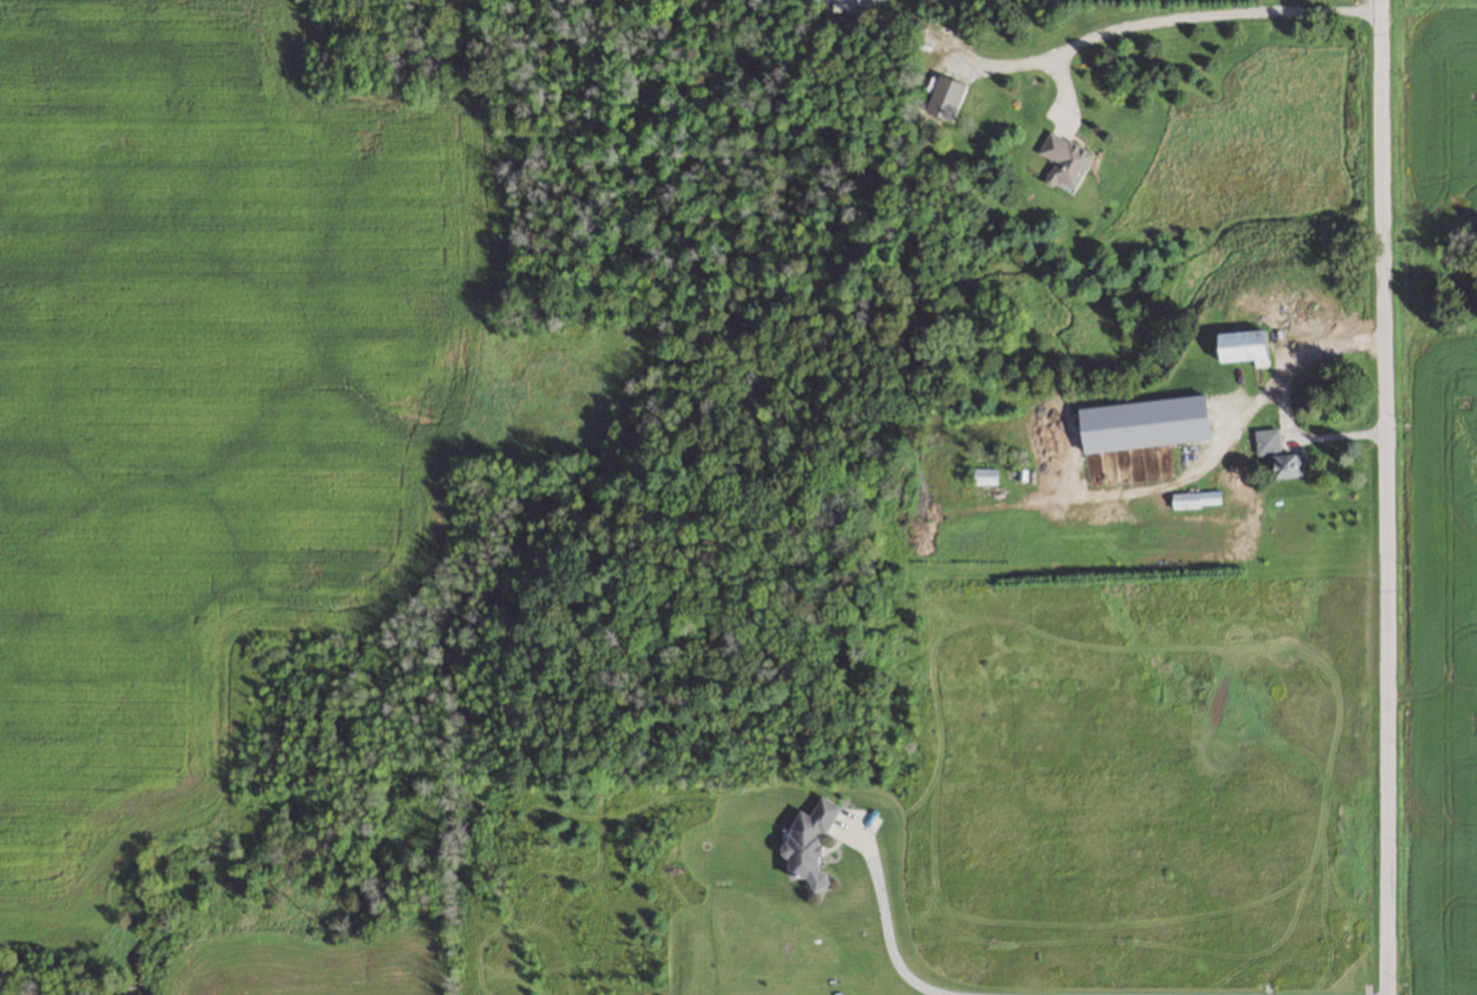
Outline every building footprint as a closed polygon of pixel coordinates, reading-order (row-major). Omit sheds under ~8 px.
[(925,112),(952,122),(966,84),(939,74),(925,112)] [(1094,152),(1048,131),(1038,154),(1054,161),(1046,180),(1075,194),(1094,152)] [(1221,362),(1254,360),(1255,367),(1268,366),(1266,330),(1219,333),(1221,362)] [(1255,430),(1255,454),(1280,453),(1279,429),(1255,430)] [(1269,455),(1269,479),(1299,478),(1299,454),(1269,455)] [(997,484),(997,467),(973,467),(973,484),(997,484)] [(1220,491),(1172,492),(1172,507),(1220,506),(1220,491)] [(841,805),(821,795),(812,812),(799,811),(790,829),(783,828),(781,854),(789,858),(787,876),(808,878),(808,886),(810,887),(827,888),(828,875),(819,871),(822,832),(827,833),(841,805)]
